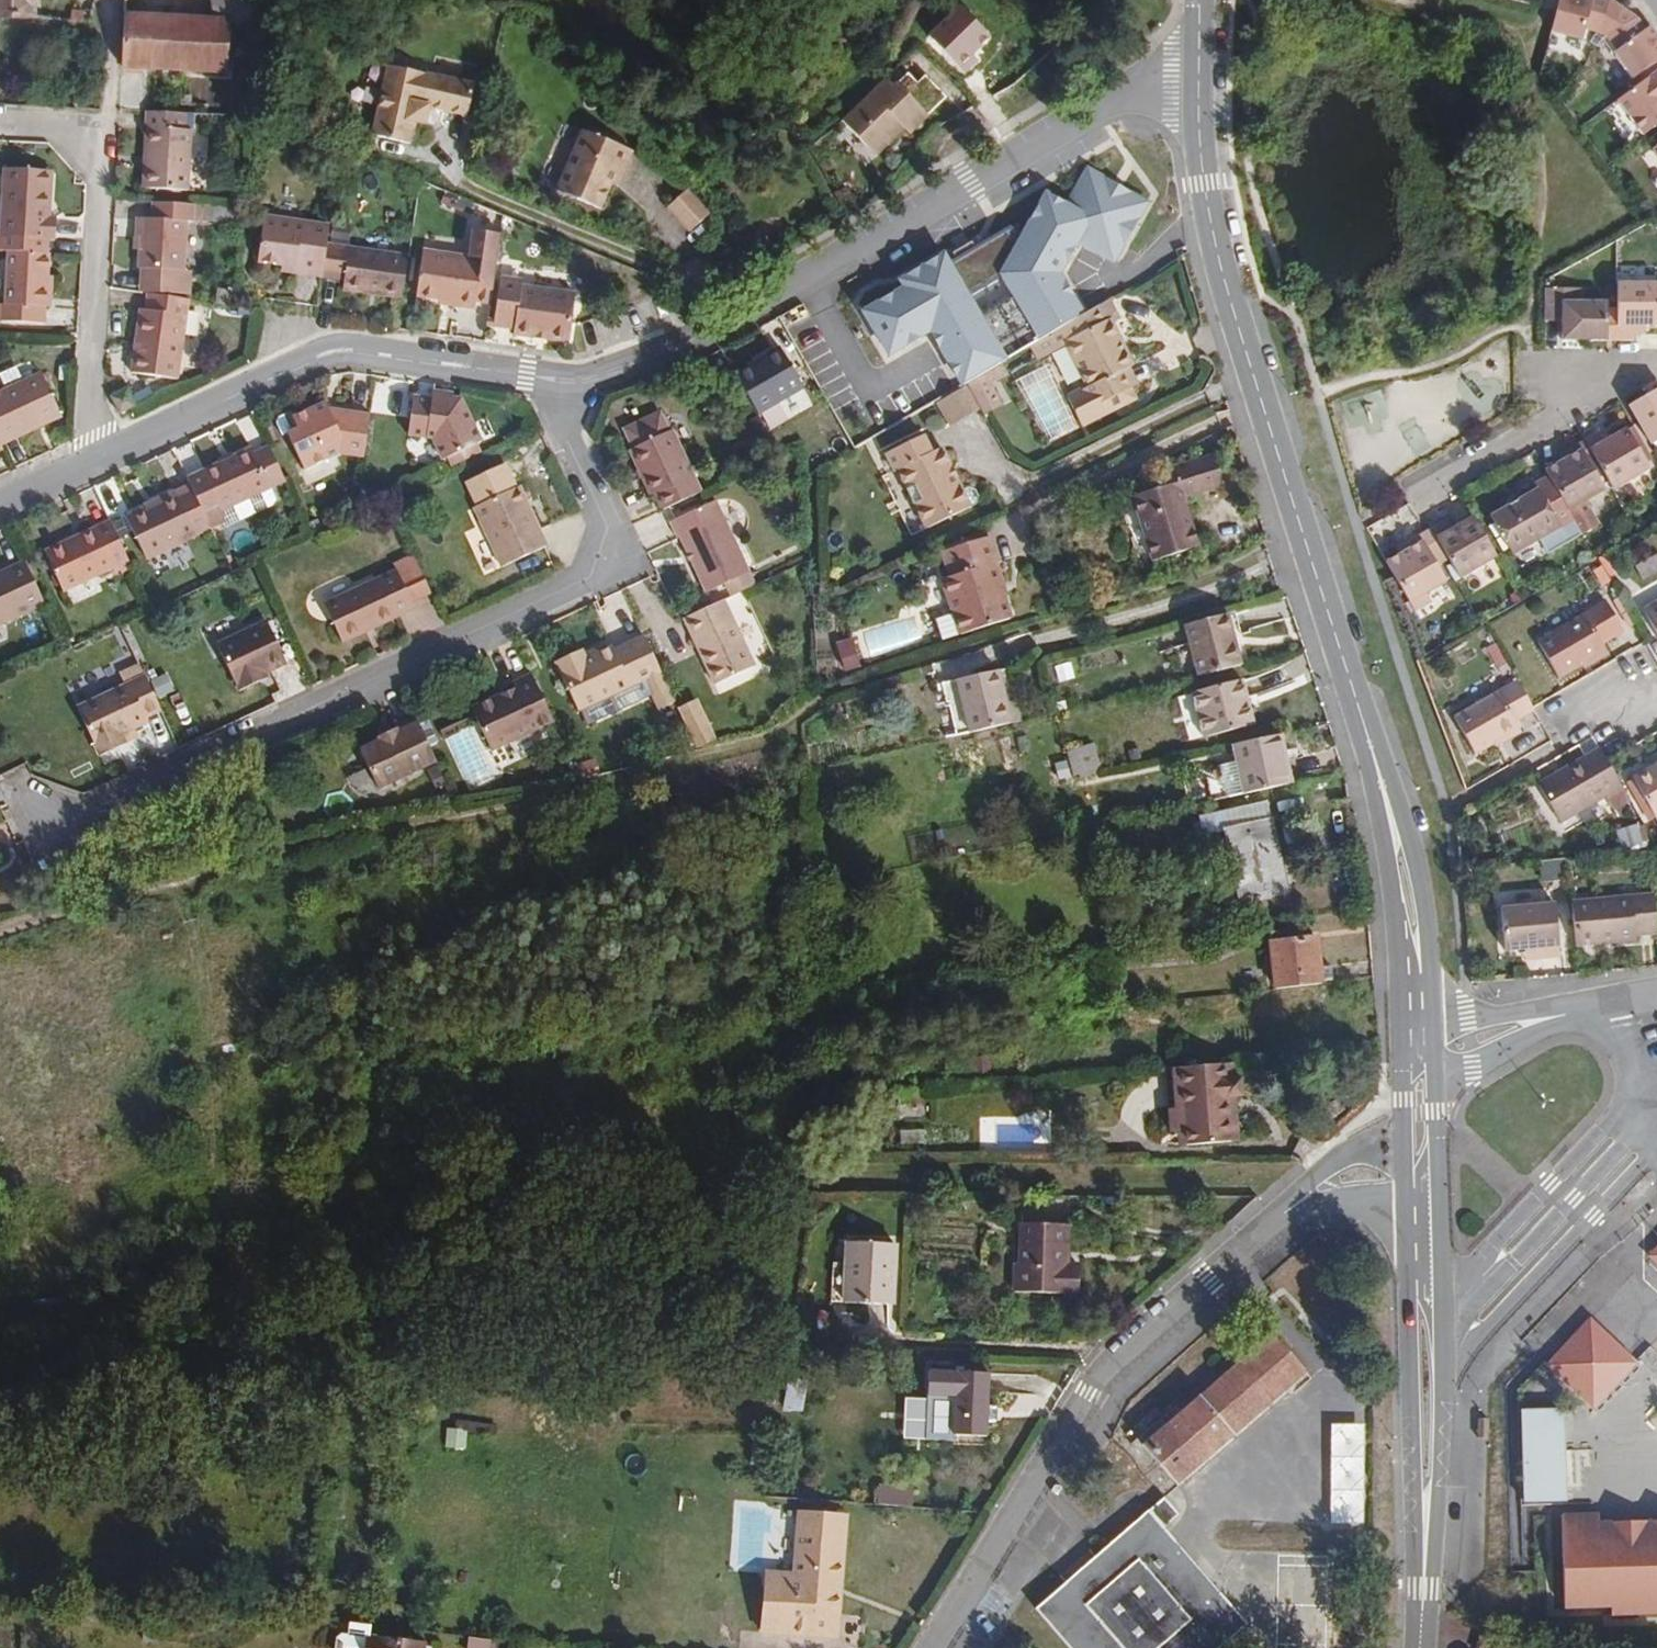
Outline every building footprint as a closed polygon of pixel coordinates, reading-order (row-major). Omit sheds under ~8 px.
[(37,0),(0,0),(0,17),(38,19),(37,0)] [(252,0),(210,0),(212,9),(230,11),(255,17),(252,0)] [(1621,4),(1615,0),(1556,0),(1553,10),(1548,28),(1579,34),(1581,28),(1604,29),(1621,4)] [(1647,28),(1621,4),(1604,29),(1617,44),(1607,53),(1622,79),(1656,55),(1656,41),(1647,28)] [(985,35),(959,9),(926,41),(964,78),(980,62),(969,51),(985,35)] [(228,76),(229,13),(121,12),(120,75),(228,76)] [(466,108),(473,77),(399,60),(394,83),(383,81),(373,127),(411,134),(415,114),(425,116),(429,100),(466,108)] [(394,83),(399,60),(386,67),(383,81),(394,83)] [(1615,98),(1639,134),(1656,121),(1656,67),(1615,98)] [(910,68),(898,79),(929,112),(949,94),(927,71),(919,78),(910,68)] [(898,79),(892,73),(836,126),(873,165),(929,112),(898,79)] [(188,193),(193,131),(185,130),(186,120),(185,112),(149,109),(147,130),(150,130),(146,189),(188,193)] [(601,206),(611,182),(617,184),(625,167),(632,148),(582,128),(557,188),(601,206)] [(1648,147),(1656,160),(1656,140),(1648,147)] [(1118,263),(1127,247),(1155,201),(1148,197),(1122,181),(1089,158),(1069,194),(1047,184),(1021,228),(1010,222),(988,237),(969,247),(953,257),(945,246),(897,270),(900,280),(859,301),(860,306),(889,350),(932,326),(962,377),(1009,349),(1003,339),(1033,322),(1039,332),(1084,306),(1062,268),(1079,242),(1118,263)] [(44,222),(45,210),(51,210),(52,176),(13,174),(6,174),(3,243),(47,245),(56,246),(57,223),(50,222),(44,222)] [(476,206),(442,192),(438,201),(472,216),(476,206)] [(685,235),(706,216),(685,192),(664,209),(685,235)] [(180,271),(184,222),(191,223),(192,206),(151,203),(150,220),(140,219),(137,268),(141,269),(180,271)] [(331,239),(334,223),(269,213),(263,257),(286,260),(301,263),(300,268),(325,272),(331,239)] [(348,239),(351,223),(335,220),(333,237),(348,239)] [(489,300),(498,231),(472,227),(467,254),(422,248),(416,293),(440,296),(456,299),(456,304),(474,307),(476,298),(489,300)] [(403,292),(409,251),(331,239),(325,272),(347,275),(346,284),(403,292)] [(47,245),(3,243),(0,242),(0,256),(11,256),(46,258),(47,245)] [(49,258),(46,258),(11,256),(7,307),(0,306),(0,322),(45,324),(49,258)] [(300,268),(301,263),(286,260),(284,265),(300,268)] [(188,295),(189,272),(180,271),(141,269),(139,290),(148,292),(188,295)] [(570,323),(576,288),(522,280),(522,275),(501,273),(494,321),(513,324),(512,329),(568,336),(570,323)] [(1616,276),(1617,304),(1617,336),(1633,335),(1633,328),(1643,329),(1643,321),(1656,321),(1656,277),(1616,276)] [(1609,335),(1609,304),(1609,295),(1580,296),(1564,295),(1564,283),(1547,282),(1547,315),(1563,315),(1564,334),(1609,335)] [(1580,296),(1579,283),(1564,283),(1564,295),(1580,296)] [(177,370),(188,298),(148,292),(145,308),(140,308),(133,364),(177,370)] [(1107,396),(1111,394),(1118,409),(1145,396),(1130,366),(1134,364),(1121,339),(1124,337),(1118,326),(1112,329),(1112,328),(1125,321),(1113,297),(1028,344),(1035,359),(1066,343),(1086,384),(1069,393),(1083,420),(1090,416),(1092,421),(1114,411),(1107,396)] [(1617,336),(1617,304),(1609,304),(1609,335),(1617,336)] [(788,350),(742,373),(760,410),(806,386),(788,350)] [(36,368),(0,384),(0,437),(55,411),(36,368)] [(1004,407),(987,370),(968,381),(980,407),(984,418),(1004,407)] [(951,423),(980,407),(968,381),(958,387),(937,398),(951,423)] [(1626,402),(1649,441),(1656,437),(1656,384),(1626,402)] [(452,462),(481,447),(477,441),(482,438),(463,395),(455,393),(455,388),(435,385),(434,390),(434,396),(417,392),(411,430),(435,434),(444,457),(448,455),(452,462)] [(363,455),(368,413),(346,409),(348,413),(334,421),(327,408),(324,402),(292,417),(297,428),(288,433),(306,467),(339,451),(363,455)] [(348,413),(346,409),(327,408),(334,421),(348,413)] [(297,428),(292,417),(290,414),(280,418),(278,424),(284,435),(288,433),(297,428)] [(663,430),(655,414),(627,428),(634,444),(663,430)] [(1651,467),(1627,426),(1605,437),(1601,430),(1587,438),(1614,486),(1651,467)] [(700,487),(669,427),(663,430),(634,444),(627,447),(651,494),(654,493),(661,507),(700,487)] [(952,488),(932,447),(926,450),(918,433),(886,449),(895,467),(898,465),(907,483),(915,479),(923,495),(915,499),(927,523),(965,503),(964,501),(971,498),(971,492),(969,487),(963,485),(958,488),(957,486),(952,488)] [(1598,484),(1572,437),(1545,452),(1548,458),(1541,462),(1545,471),(1581,532),(1582,533),(1598,524),(1581,493),(1598,484)] [(277,479),(282,477),(264,442),(250,450),(248,445),(191,475),(193,481),(217,524),(224,518),(219,509),(277,479)] [(957,486),(936,445),(932,447),(952,488),(957,486)] [(1203,540),(1188,491),(1229,479),(1220,451),(1180,462),(1183,473),(1176,476),(1138,488),(1158,553),(1203,540)] [(1183,473),(1180,462),(1173,464),(1176,476),(1183,473)] [(1581,532),(1545,471),(1532,478),(1534,483),(1488,510),(1511,549),(1537,533),(1548,552),(1581,532)] [(223,529),(272,506),(277,495),(277,479),(219,509),(224,518),(223,529)] [(923,495),(915,479),(907,483),(915,499),(923,495)] [(148,561),(209,528),(214,526),(217,524),(193,481),(155,501),(157,504),(126,521),(148,561)] [(476,506),(501,493),(496,483),(471,496),(476,506)] [(1158,553),(1138,488),(1126,491),(1146,557),(1158,553)] [(533,551),(503,491),(501,493),(476,506),(471,496),(457,502),(462,512),(460,513),(489,572),(533,551)] [(356,512),(358,496),(344,494),(342,510),(356,512)] [(748,570),(711,499),(668,521),(676,537),(679,535),(707,591),(725,582),(729,590),(742,583),(737,575),(748,570)] [(927,523),(915,499),(898,508),(911,531),(927,523)] [(1495,547),(1472,507),(1448,520),(1445,513),(1431,521),(1435,528),(1459,569),(1495,547)] [(123,558),(104,520),(41,552),(60,589),(111,564),(123,558)] [(1435,528),(1431,521),(1424,525),(1428,532),(1435,528)] [(1459,569),(1435,528),(1428,532),(1452,573),(1459,569)] [(1006,579),(997,556),(1001,554),(992,530),(944,549),(953,572),(945,575),(965,628),(1015,610),(1007,590),(1000,592),(996,583),(1006,579)] [(1450,574),(1427,533),(1384,557),(1411,605),(1432,593),(1428,586),(1450,574)] [(1604,553),(1598,556),(1612,581),(1617,578),(1604,553)] [(433,586),(418,555),(394,566),(410,598),(433,586)] [(129,571),(123,558),(111,564),(117,576),(129,571)] [(32,583),(38,580),(28,559),(0,573),(0,624),(42,604),(32,583)] [(1609,581),(1599,562),(1591,566),(1601,585),(1609,581)] [(413,604),(410,598),(394,566),(325,599),(344,637),(413,604)] [(754,582),(748,570),(737,575),(742,583),(729,590),(731,593),(754,582)] [(1009,589),(1006,579),(996,583),(1000,592),(1007,590),(1009,589)] [(1610,650),(1606,643),(1628,629),(1607,594),(1580,611),(1573,600),(1552,613),(1559,624),(1538,638),(1563,679),(1610,650)] [(733,618),(723,598),(685,616),(718,682),(755,663),(746,643),(753,640),(741,614),(733,618)] [(1642,607),(1656,633),(1656,598),(1642,607)] [(1245,664),(1231,611),(1186,623),(1200,676),(1245,664)] [(289,660),(269,618),(220,641),(243,688),(262,679),(259,674),(269,670),(289,660)] [(647,678),(663,671),(644,634),(616,648),(615,645),(601,652),(588,659),(585,653),(583,648),(557,661),(582,711),(615,694),(647,678)] [(1507,668),(1493,641),(1483,646),(1498,673),(1507,668)] [(859,664),(852,644),(838,649),(846,669),(859,664)] [(588,659),(601,652),(598,646),(585,653),(588,659)] [(148,712),(163,704),(146,671),(141,660),(120,671),(125,681),(80,704),(103,752),(129,739),(125,730),(150,718),(148,712)] [(1013,718),(997,667),(958,679),(974,730),(1013,718)] [(262,679),(271,674),(269,670),(259,674),(262,679)] [(671,687),(663,671),(647,678),(655,694),(671,687)] [(554,716),(534,674),(517,682),(516,679),(478,698),(475,705),(495,744),(554,716)] [(1245,678),(1196,689),(1206,734),(1255,723),(1245,678)] [(974,730),(958,679),(944,684),(959,734),(974,730)] [(1530,710),(1514,680),(1452,713),(1473,752),(1519,727),(1515,718),(1530,710)] [(679,703),(671,687),(655,694),(664,711),(679,703)] [(624,712),(615,694),(582,711),(591,728),(624,712)] [(704,711),(701,702),(682,708),(686,718),(704,711)] [(720,741),(704,711),(686,718),(701,747),(720,741)] [(434,763),(412,718),(395,726),(396,729),(400,737),(383,746),(381,742),(360,753),(379,789),(434,763)] [(383,746),(400,737),(396,729),(379,737),(381,742),(383,746)] [(1296,784),(1285,733),(1237,743),(1240,758),(1228,761),(1234,788),(1246,785),(1248,794),(1296,784)] [(1101,770),(1095,744),(1071,749),(1076,775),(1088,772),(1101,770)] [(1630,800),(1606,759),(1600,748),(1541,782),(1562,818),(1602,796),(1611,811),(1630,800)] [(1065,756),(1053,760),(1059,782),(1071,778),(1065,756)] [(1631,771),(1654,813),(1655,812),(1656,811),(1656,757),(1631,771)] [(1290,866),(1279,809),(1209,823),(1212,840),(1237,835),(1244,868),(1252,906),(1289,899),(1282,867),(1290,866)] [(1637,821),(1615,828),(1622,850),(1644,843),(1637,821)] [(1564,857),(1538,859),(1540,882),(1567,879),(1564,857)] [(1297,898),(1290,866),(1282,867),(1289,899),(1297,898)] [(1252,906),(1244,868),(1226,871),(1234,909),(1252,906)] [(1656,927),(1653,887),(1568,896),(1573,945),(1636,939),(1635,929),(1656,927)] [(1501,942),(1522,940),(1524,959),(1556,955),(1551,898),(1498,903),(1501,942)] [(369,924),(345,924),(345,943),(369,943),(369,924)] [(1323,966),(1319,937),(1308,939),(1307,931),(1274,934),(1281,987),(1325,981),(1323,966)] [(1339,979),(1337,964),(1323,966),(1325,981),(1339,979)] [(1077,968),(1069,967),(1068,975),(1076,975),(1077,968)] [(988,1055),(970,1057),(972,1075),(990,1073),(988,1055)] [(1228,1141),(1225,1098),(1241,1097),(1241,1079),(1224,1079),(1223,1063),(1176,1068),(1179,1105),(1168,1107),(1168,1130),(1183,1131),(1184,1142),(1228,1141)] [(680,1085),(672,1086),(672,1093),(681,1092),(680,1085)] [(920,1088),(908,1089),(910,1108),(922,1107),(920,1088)] [(195,1104),(186,1107),(189,1116),(198,1113),(195,1104)] [(923,1224),(924,1205),(913,1205),(911,1224),(923,1224)] [(1068,1268),(1069,1253),(1074,1253),(1076,1227),(1025,1224),(1023,1261),(1019,1261),(1017,1289),(1083,1294),(1084,1269),(1068,1268)] [(894,1304),(897,1243),(850,1241),(848,1302),(894,1304)] [(1649,1261),(1656,1268),(1656,1252),(1649,1261)] [(4,1292),(5,1324),(30,1324),(29,1292),(4,1292)] [(62,1293),(46,1296),(50,1321),(66,1318),(62,1293)] [(1630,1356),(1585,1318),(1545,1365),(1589,1403),(1630,1356)] [(1175,1490),(1305,1385),(1315,1377),(1278,1330),(1150,1433),(1168,1453),(1154,1465),(1175,1490)] [(982,1374),(938,1371),(937,1395),(958,1397),(956,1435),(979,1436),(982,1374)] [(775,1411),(778,1389),(761,1385),(757,1408),(775,1411)] [(956,1435),(958,1397),(937,1395),(934,1433),(956,1435)] [(1564,1498),(1560,1406),(1519,1408),(1524,1500),(1564,1498)] [(499,1421),(456,1418),(456,1431),(465,1432),(498,1433),(499,1421)] [(1363,1426),(1328,1424),(1324,1530),(1359,1532),(1359,1528),(1363,1426)] [(464,1450),(465,1432),(456,1431),(448,1431),(447,1449),(464,1450)] [(882,1517),(883,1498),(857,1496),(857,1514),(882,1517)] [(1165,1525),(1179,1513),(1166,1496),(1034,1603),(1070,1647),(1229,1647),(1251,1630),(1165,1525)] [(842,1629),(846,1520),(847,1503),(799,1501),(798,1519),(796,1578),(768,1577),(765,1624),(842,1629)] [(1607,1518),(1595,1518),(1595,1509),(1558,1510),(1560,1559),(1562,1613),(1583,1613),(1610,1613),(1656,1611),(1656,1516),(1607,1518)] [(163,1628),(144,1630),(146,1642),(165,1640),(163,1628)] [(421,1643),(370,1635),(369,1647),(420,1647),(421,1643)]
